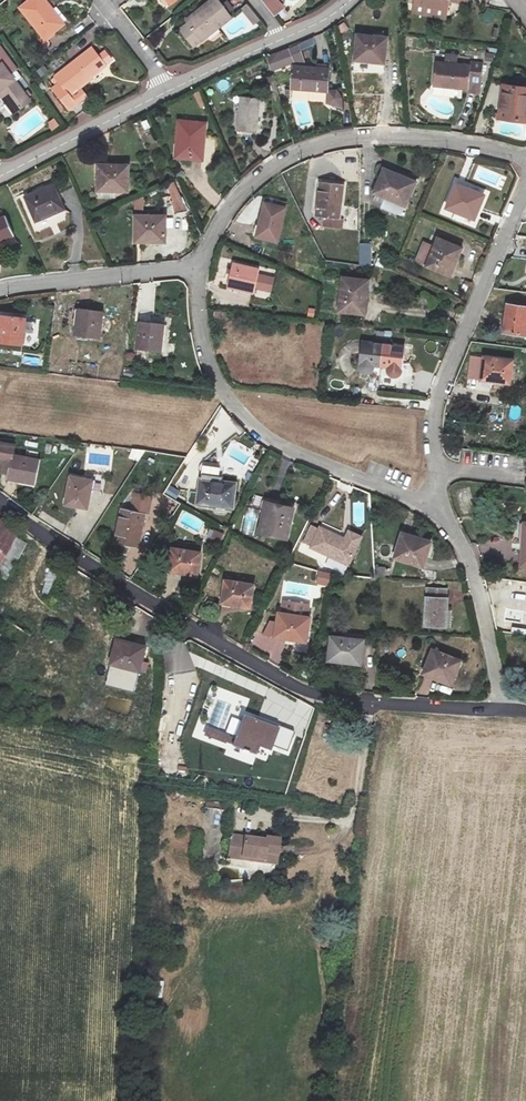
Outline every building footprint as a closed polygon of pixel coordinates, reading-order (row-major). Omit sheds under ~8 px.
[(21,8),(45,39),(60,27),(48,12),(51,9),(44,0),(31,0),(21,8)] [(194,14),(196,17),(188,24),(201,40),(201,41),(232,17),(218,0),(212,0),(194,14)] [(274,16),(283,8),(276,0),(261,0),(274,16)] [(413,4),(415,5),(447,10),(448,10),(449,1),(458,2),(459,2),(459,0),(414,0),(413,4)] [(247,4),(242,8),(255,24),(260,20),(247,4)] [(447,10),(415,5),(413,13),(446,18),(447,10)] [(51,9),(48,12),(60,27),(64,24),(51,9)] [(194,14),(186,21),(188,24),(196,17),(194,14)] [(188,24),(181,30),(193,46),(201,40),(188,24)] [(384,64),(387,38),(357,35),(354,62),(372,64),(373,64),(373,62),(384,64)] [(314,43),(313,39),(288,50),(289,54),(314,43)] [(0,91),(16,112),(30,101),(10,74),(16,69),(0,48),(0,91)] [(92,48),(55,77),(60,83),(56,85),(52,89),(69,110),(77,105),(69,95),(79,87),(106,66),(105,65),(112,60),(105,51),(99,56),(92,48)] [(270,67),(292,60),(289,54),(288,50),(267,58),(270,67)] [(458,56),(445,54),(445,63),(457,64),(458,56)] [(445,63),(435,62),(433,86),(468,89),(468,92),(480,93),(483,63),(470,62),(470,66),(457,64),(445,63)] [(291,88),(327,91),(329,70),(293,68),(291,88)] [(55,77),(52,79),(56,85),(60,83),(55,77)] [(495,118),(525,122),(525,86),(524,89),(513,88),(504,86),(501,115),(495,114),(495,118)] [(79,87),(69,95),(77,105),(87,97),(79,87)] [(0,91),(0,95),(14,114),(16,112),(0,91)] [(10,111),(0,97),(0,111),(3,115),(10,111)] [(260,99),(241,97),(237,131),(256,133),(260,99)] [(205,124),(179,121),(177,144),(179,144),(178,158),(202,160),(205,124)] [(128,166),(98,165),(98,191),(128,191),(128,166)] [(373,193),(406,206),(416,181),(394,172),(394,173),(383,169),(373,193)] [(187,211),(174,182),(169,184),(175,214),(187,211)] [(344,185),(320,182),(315,217),(325,218),(323,227),(341,229),(343,220),(339,219),(341,210),(344,210),(345,206),(341,206),(344,185)] [(65,210),(53,184),(24,197),(35,223),(65,210)] [(447,207),(475,219),(483,196),(467,190),(468,188),(462,185),(460,189),(455,187),(447,207)] [(265,203),(279,207),(280,201),(267,198),(265,203)] [(259,238),(277,242),(285,208),(287,203),(280,201),(279,207),(265,203),(260,220),(264,221),(259,238)] [(13,236),(5,217),(3,213),(0,214),(0,242),(13,236)] [(165,241),(166,217),(135,216),(135,239),(140,239),(140,242),(147,242),(147,241),(165,241)] [(457,260),(462,248),(438,239),(434,248),(424,243),(417,261),(427,265),(427,267),(449,276),(456,259),(457,260)] [(359,241),(361,262),(372,262),(371,240),(359,241)] [(230,274),(227,287),(254,293),(259,270),(232,264),(231,269),(228,269),(227,273),(230,274)] [(366,280),(344,278),(340,312),(363,314),(366,293),(368,293),(369,286),(365,286),(366,280)] [(503,332),(525,336),(525,307),(507,304),(503,332)] [(103,311),(78,309),(75,336),(100,339),(103,311)] [(227,313),(216,312),(215,319),(226,320),(227,313)] [(1,315),(0,321),(0,343),(22,346),(25,318),(1,315)] [(164,325),(140,322),(136,350),(161,352),(164,325)] [(376,340),(383,341),(384,332),(377,331),(376,340)] [(381,366),(383,345),(363,342),(360,367),(360,370),(363,373),(364,373),(367,374),(370,373),(372,370),(373,365),(381,366)] [(383,345),(381,366),(388,367),(388,371),(388,372),(389,374),(391,376),(395,377),(399,375),(400,373),(404,347),(388,345),(384,345),(383,345)] [(510,380),(512,361),(484,357),(482,379),(491,380),(491,381),(504,383),(504,379),(510,380)] [(478,403),(477,417),(503,420),(505,406),(478,403)] [(40,460),(39,460),(22,456),(14,455),(16,446),(0,443),(0,469),(9,470),(9,474),(8,479),(35,484),(40,460)] [(22,456),(39,460),(41,451),(24,448),(22,456)] [(90,490),(92,480),(71,476),(65,504),(85,508),(86,502),(89,503),(91,490),(90,490)] [(200,481),(197,503),(232,507),(235,484),(222,482),(222,483),(200,481)] [(122,508),(114,543),(138,548),(145,514),(148,515),(152,497),(134,493),(131,510),(122,508)] [(352,502),(354,526),(365,525),(363,501),(352,502)] [(293,510),(266,503),(259,532),(287,538),(293,510)] [(19,531),(0,521),(0,552),(6,556),(15,538),(19,531)] [(345,539),(320,527),(320,529),(312,525),(303,543),(311,547),(311,548),(348,565),(356,548),(344,542),(345,539)] [(219,545),(224,534),(216,530),(211,541),(219,545)] [(402,533),(394,558),(423,567),(431,544),(413,538),(414,537),(402,533)] [(0,566),(0,571),(8,575),(25,544),(15,538),(6,556),(0,566)] [(358,545),(345,539),(344,542),(356,548),(358,545)] [(200,553),(172,548),(169,570),(178,571),(178,573),(191,575),(192,571),(197,572),(200,553)] [(52,599),(63,566),(52,563),(42,596),(52,599)] [(329,586),(331,572),(317,571),(316,584),(329,586)] [(254,585),(225,580),(222,601),(232,603),(231,605),(244,607),(245,603),(250,604),(254,585)] [(425,626),(446,627),(447,610),(447,599),(447,590),(427,589),(425,626)] [(310,616),(279,612),(275,636),(285,638),(285,639),(299,641),(299,638),(307,639),(310,616)] [(363,641),(331,637),(329,660),(360,664),(363,641)] [(110,663),(139,671),(145,647),(134,644),(134,645),(116,641),(110,663)] [(460,661),(433,650),(424,672),(440,679),(440,680),(451,685),(460,661)] [(226,714),(229,705),(221,703),(218,712),(226,714)] [(278,729),(243,717),(235,739),(233,745),(254,753),(256,747),(270,751),(278,729)] [(229,805),(205,802),(204,808),(228,811),(229,805)] [(264,862),(276,864),(279,840),(267,838),(267,841),(259,840),(231,836),(228,857),(242,859),(243,857),(264,860),(264,862)]
